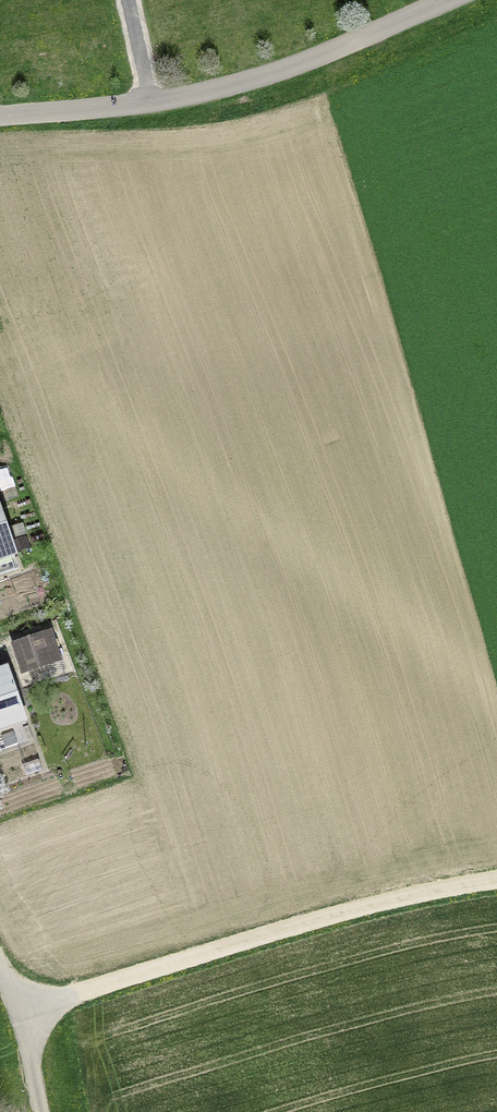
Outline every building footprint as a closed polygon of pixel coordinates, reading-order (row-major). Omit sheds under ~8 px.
[(13,554),(0,517),(0,558),(13,554)] [(13,645),(14,648),(21,669),(22,671),(59,659),(50,633),(13,645)] [(5,671),(6,675),(21,669),(14,648),(0,653),(0,673),(5,671)] [(6,675),(5,671),(0,673),(0,726),(22,718),(6,675)]
